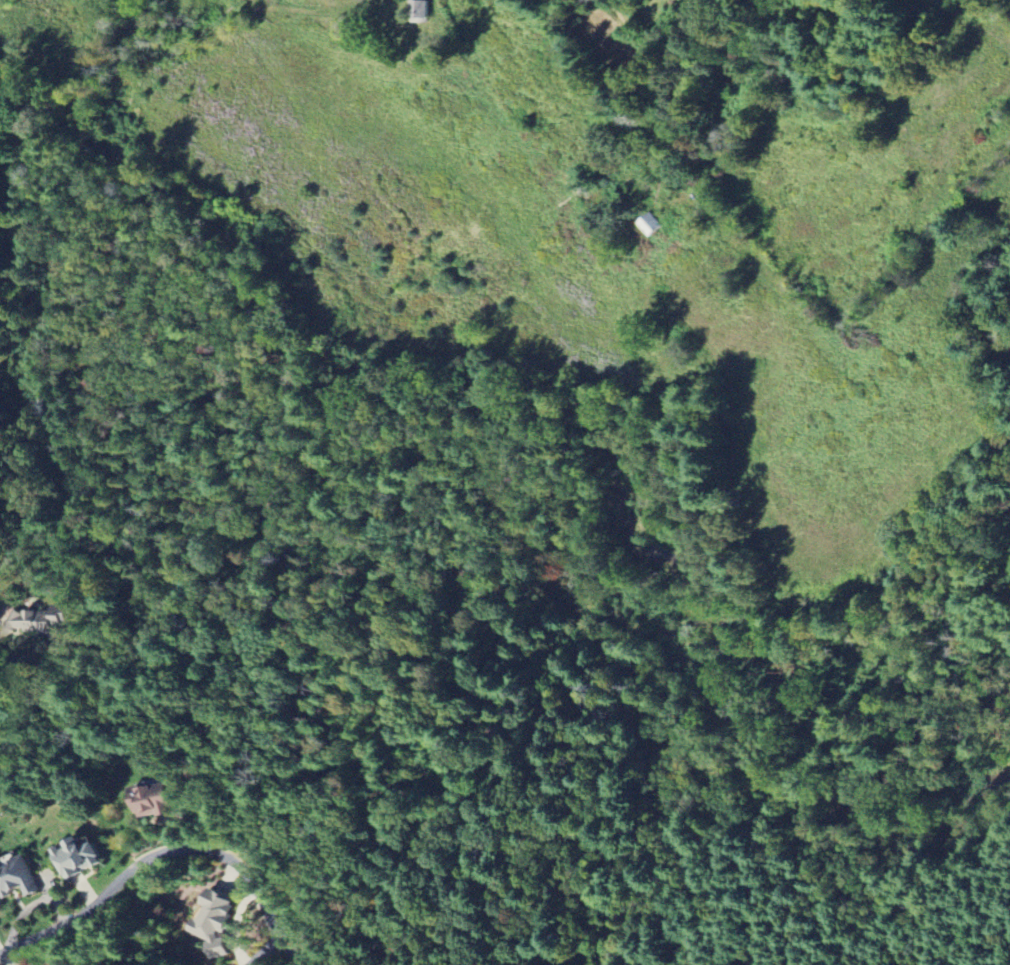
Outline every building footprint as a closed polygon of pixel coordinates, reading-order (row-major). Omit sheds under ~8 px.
[(431,0),(414,1),(414,19),(432,18),(431,0)] [(664,227),(652,213),(640,224),(651,238),(664,227)] [(55,633),(55,625),(75,625),(76,607),(50,606),(50,612),(7,610),(6,630),(55,633)] [(174,813),(171,785),(135,789),(139,818),(159,815),(174,813)] [(71,881),(107,863),(97,843),(87,848),(82,837),(67,844),(55,850),(71,881)] [(1,898),(26,890),(28,897),(41,892),(30,854),(0,863),(0,894),(1,898)]
